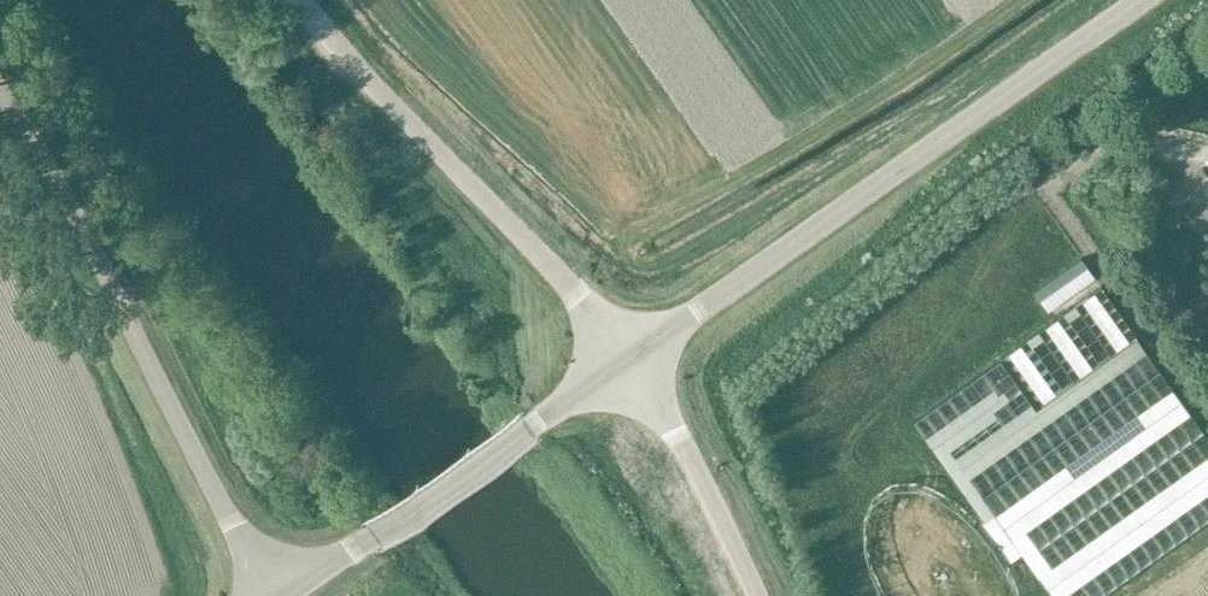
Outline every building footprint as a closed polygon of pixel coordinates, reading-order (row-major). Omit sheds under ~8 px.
[(1033,189),(1025,177),(1009,188),(1017,200),(1033,189)] [(1111,352),(1138,333),(1102,284),(1076,303),(1111,352)] [(1074,379),(1101,360),(1065,310),(1039,329),(1074,379)] [(1038,405),(1064,386),(1029,336),(1002,355),(1038,405)] [(1005,562),(1024,549),(1057,595),(1098,595),(1207,522),(1207,432),(1160,366),(983,492),(996,510),(977,522),(1005,562)]
